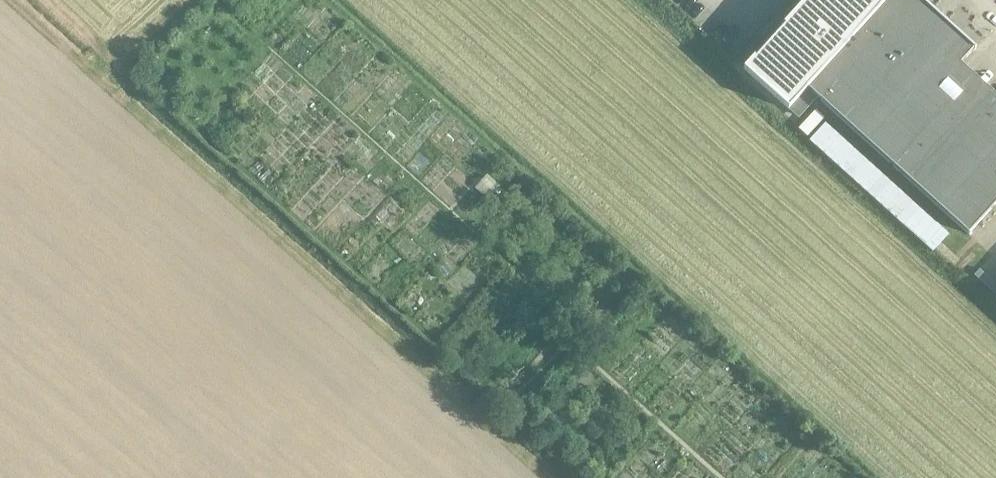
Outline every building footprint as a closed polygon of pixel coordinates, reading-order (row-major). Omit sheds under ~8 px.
[(807,88),(969,234),(995,204),(995,95),(990,89),(984,95),(956,71),(956,69),(974,49),(975,50),(976,49),(970,43),(969,44),(963,38),(964,37),(958,32),(957,33),(951,27),(951,26),(946,21),(945,22),(932,11),(933,10),(927,4),(926,5),(920,0),(885,0),(807,88)]
